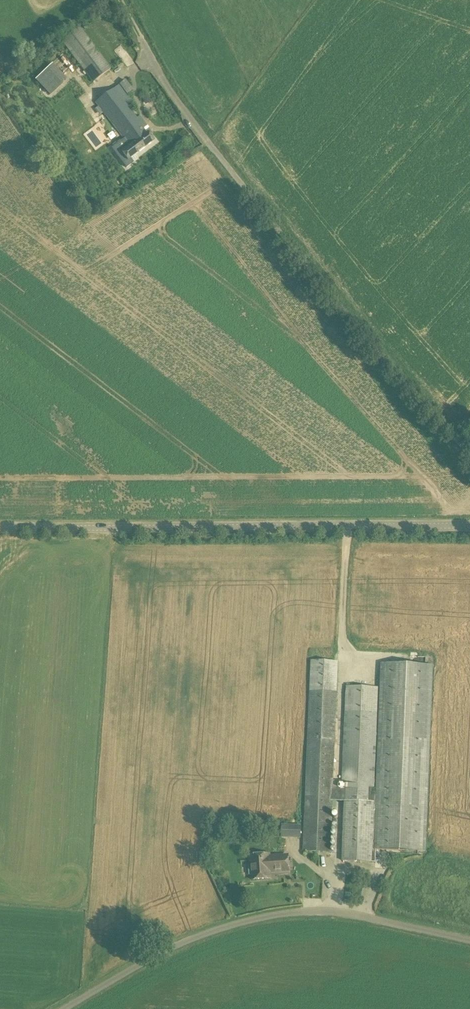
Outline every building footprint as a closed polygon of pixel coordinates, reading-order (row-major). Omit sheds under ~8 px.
[(95,82),(112,69),(79,28),(62,42),(95,82)] [(47,62),(32,77),(47,92),(62,77),(47,62)] [(59,81),(48,93),(70,113),(81,100),(59,81)] [(129,162),(156,142),(128,106),(133,101),(120,84),(97,103),(107,116),(76,140),(80,146),(63,159),(77,177),(96,162),(99,165),(105,161),(102,158),(122,142),(127,149),(122,153),(129,162)] [(141,95),(145,103),(150,100),(147,93),(141,95)] [(45,107),(54,122),(63,116),(54,102),(45,107)] [(343,781),(333,781),(337,687),(338,662),(312,660),(304,851),(330,852),(333,800),(345,801),(343,863),(376,864),(376,851),(425,853),(432,691),(433,665),(383,663),(378,766),(375,766),(377,713),(378,688),(347,686),(346,712),(343,781)] [(300,838),(301,825),(281,825),(281,838),(300,838)] [(236,854),(246,856),(247,848),(238,846),(236,854)] [(270,855),(269,854),(251,855),(251,865),(253,865),(253,873),(252,873),(252,879),(271,877),(271,874),(290,872),(289,854),(270,855)]
